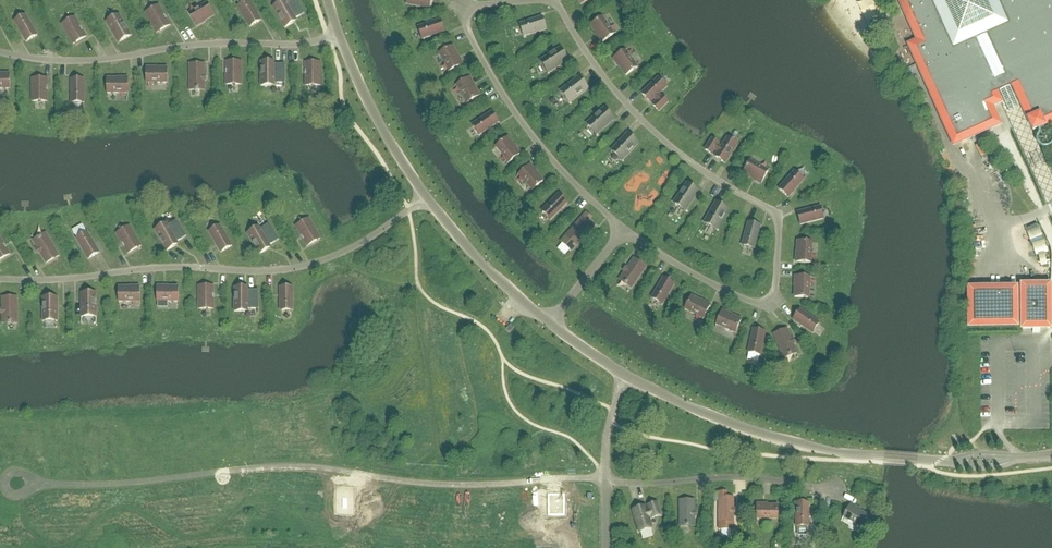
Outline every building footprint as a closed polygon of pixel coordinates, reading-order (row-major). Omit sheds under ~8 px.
[(296,0),(293,0),(286,4),(285,1),(273,8),(285,29),(296,22),(295,20),(304,14),(296,0)] [(407,4),(429,9),(431,0),(408,0),(407,4)] [(918,43),(909,47),(925,83),(954,146),(975,137),(1000,125),(992,107),(1001,103),(996,94),(1001,92),(1003,96),(1010,92),(1008,89),(1013,87),(1033,131),(1035,131),(1051,123),(1051,0),(899,0),(918,43)] [(249,1),(238,7),(250,28),(261,21),(249,1)] [(199,10),(190,15),(190,16),(196,27),(214,16),(210,9),(208,5),(207,5),(207,4),(198,9),(199,10)] [(159,6),(146,14),(157,33),(170,26),(159,6)] [(15,22),(27,43),(37,36),(25,16),(15,22)] [(119,16),(107,23),(113,34),(115,33),(120,43),(131,36),(119,16)] [(86,37),(75,18),(62,25),(73,45),(86,37)] [(543,18),(520,25),(524,37),(546,30),(543,18)] [(591,26),(603,43),(613,36),(607,27),(608,26),(602,18),(601,19),(601,18),(591,26)] [(422,40),(445,32),(441,21),(418,28),(422,40)] [(462,66),(453,47),(441,53),(440,53),(445,63),(446,62),(451,72),(462,66)] [(540,62),(548,74),(559,67),(558,65),(567,60),(560,49),(540,62)] [(614,59),(626,76),(637,69),(636,69),(638,68),(632,60),(631,60),(624,52),(614,59)] [(241,85),(241,62),(226,62),(226,85),(241,85)] [(285,84),(285,66),(274,66),(274,63),(261,63),(261,87),(274,87),(274,84),(285,84)] [(305,86),(321,86),(321,63),(305,63),(305,86)] [(204,77),(204,65),(190,65),(190,91),(204,91),(204,81),(206,81),(206,77),(204,77)] [(146,69),(146,82),(147,82),(157,82),(157,83),(167,83),(167,82),(167,78),(167,69),(146,69)] [(10,84),(10,75),(0,75),(0,89),(9,89),(9,88),(10,88),(10,84)] [(48,102),(48,79),(32,79),(32,102),(48,102)] [(128,92),(128,79),(107,80),(107,88),(107,92),(108,92),(108,94),(118,94),(117,92),(128,92)] [(480,97),(469,79),(458,85),(463,94),(462,95),(467,104),(469,103),(480,97)] [(560,92),(569,104),(588,89),(581,79),(572,86),(571,84),(560,92)] [(658,79),(642,94),(651,103),(655,99),(657,102),(653,106),(659,112),(668,103),(662,97),(661,99),(658,96),(667,88),(658,79)] [(72,104),(84,104),(84,80),(72,80),(72,104)] [(587,125),(596,136),(606,127),(605,126),(613,118),(604,109),(587,125)] [(499,123),(492,113),(472,126),(479,136),(499,123)] [(611,152),(622,162),(638,144),(629,136),(622,144),(620,142),(611,152)] [(520,155),(507,138),(497,146),(496,147),(503,155),(504,154),(510,163),(520,155)] [(712,139),(705,150),(712,155),(715,150),(718,152),(715,157),(725,164),(738,145),(728,138),(721,148),(718,146),(719,144),(712,139)] [(762,184),(768,173),(758,167),(759,166),(750,161),(749,163),(743,174),(762,184)] [(961,163),(956,165),(962,177),(967,175),(961,163)] [(543,182),(529,166),(520,174),(527,182),(526,183),(533,191),(534,190),(543,182)] [(804,180),(794,172),(779,190),(788,198),(804,180)] [(673,204),(685,212),(693,201),(691,200),(697,191),(687,184),(673,204)] [(567,204),(559,195),(542,212),(551,221),(567,204)] [(704,224),(717,231),(728,210),(718,204),(712,213),(710,212),(704,224)] [(800,225),(824,220),(820,208),(797,213),(800,225)] [(587,214),(586,214),(561,243),(563,242),(572,251),(571,252),(572,252),(584,238),(586,239),(588,236),(587,235),(594,228),(588,223),(592,219),(587,214)] [(320,239),(309,219),(296,227),(307,247),(320,239)] [(186,237),(177,222),(168,227),(166,224),(155,231),(167,252),(178,245),(177,243),(186,237)] [(742,246),(754,250),(760,227),(748,223),(742,246)] [(259,228),(247,235),(259,255),(271,249),(269,246),(279,241),(270,225),(260,231),(259,228)] [(209,232),(221,253),(232,247),(220,226),(209,232)] [(117,234),(128,254),(141,247),(130,227),(117,234)] [(87,233),(77,239),(89,260),(99,254),(87,233)] [(40,254),(46,264),(59,257),(46,234),(33,241),(38,250),(37,251),(39,254),(40,254)] [(10,255),(0,238),(0,261),(10,255)] [(798,242),(797,263),(809,263),(810,253),(811,253),(812,243),(810,243),(810,242),(798,242)] [(626,271),(619,281),(631,289),(646,267),(634,259),(628,267),(627,266),(625,270),(626,271)] [(796,277),(795,298),(807,299),(807,298),(809,299),(809,288),(808,288),(809,278),(796,277)] [(664,279),(651,299),(662,305),(674,285),(664,279)] [(214,310),(214,287),(199,287),(199,310),(214,310)] [(969,290),(970,328),(1016,327),(1016,324),(1022,324),(1022,330),(1035,330),(1037,330),(1050,329),(1050,315),(1050,313),(1050,287),(1046,287),(1022,287),(1022,298),(1016,298),(1016,290),(969,290)] [(119,297),(119,301),(119,302),(129,302),(129,301),(139,301),(140,301),(140,288),(119,288),(119,297)] [(178,296),(178,288),(157,288),(157,301),(158,301),(168,301),(168,302),(178,302),(178,301),(178,300),(178,296)] [(280,312),(293,312),(293,288),(280,288),(280,312)] [(259,310),(259,292),(248,292),(248,289),(235,289),(235,313),(248,313),(248,310),(259,310)] [(96,318),(96,294),(84,294),(84,305),(82,305),(82,318),(96,318)] [(704,318),(710,306),(691,297),(685,308),(686,308),(685,309),(694,314),(695,313),(704,318)] [(17,324),(17,298),(3,298),(3,310),(1,310),(1,315),(3,315),(3,324),(17,324)] [(43,322),(58,322),(58,309),(55,309),(55,298),(43,298),(43,322)] [(800,310),(793,320),(813,334),(820,324),(800,310)] [(741,320),(722,312),(717,324),(727,328),(726,329),(735,333),(736,332),(741,320)] [(511,325),(506,331),(509,334),(514,329),(511,325)] [(774,335),(783,359),(797,354),(792,342),(794,342),(792,338),(791,339),(787,329),(774,335)] [(753,330),(748,354),(760,356),(765,333),(753,330)] [(354,514),(354,488),(337,488),(337,514),(354,514)] [(734,529),(734,524),(734,514),(735,514),(735,510),(734,510),(734,498),(726,498),(726,493),(719,493),(719,498),(719,524),(719,529),(734,529)] [(548,516),(565,516),(565,494),(548,494),(548,516)] [(680,527),(694,527),(694,517),(696,517),(696,513),(694,513),(694,501),(680,501),(680,527)] [(506,512),(506,504),(499,503),(498,511),(506,512)] [(652,519),(660,516),(657,504),(648,506),(649,509),(646,510),(645,507),(633,511),(640,533),(652,529),(648,517),(651,516),(652,519)] [(809,527),(808,504),(796,504),(796,527),(809,527)] [(778,506),(757,506),(757,518),(778,518),(778,506)] [(862,527),(869,516),(850,506),(844,517),(862,527)]
